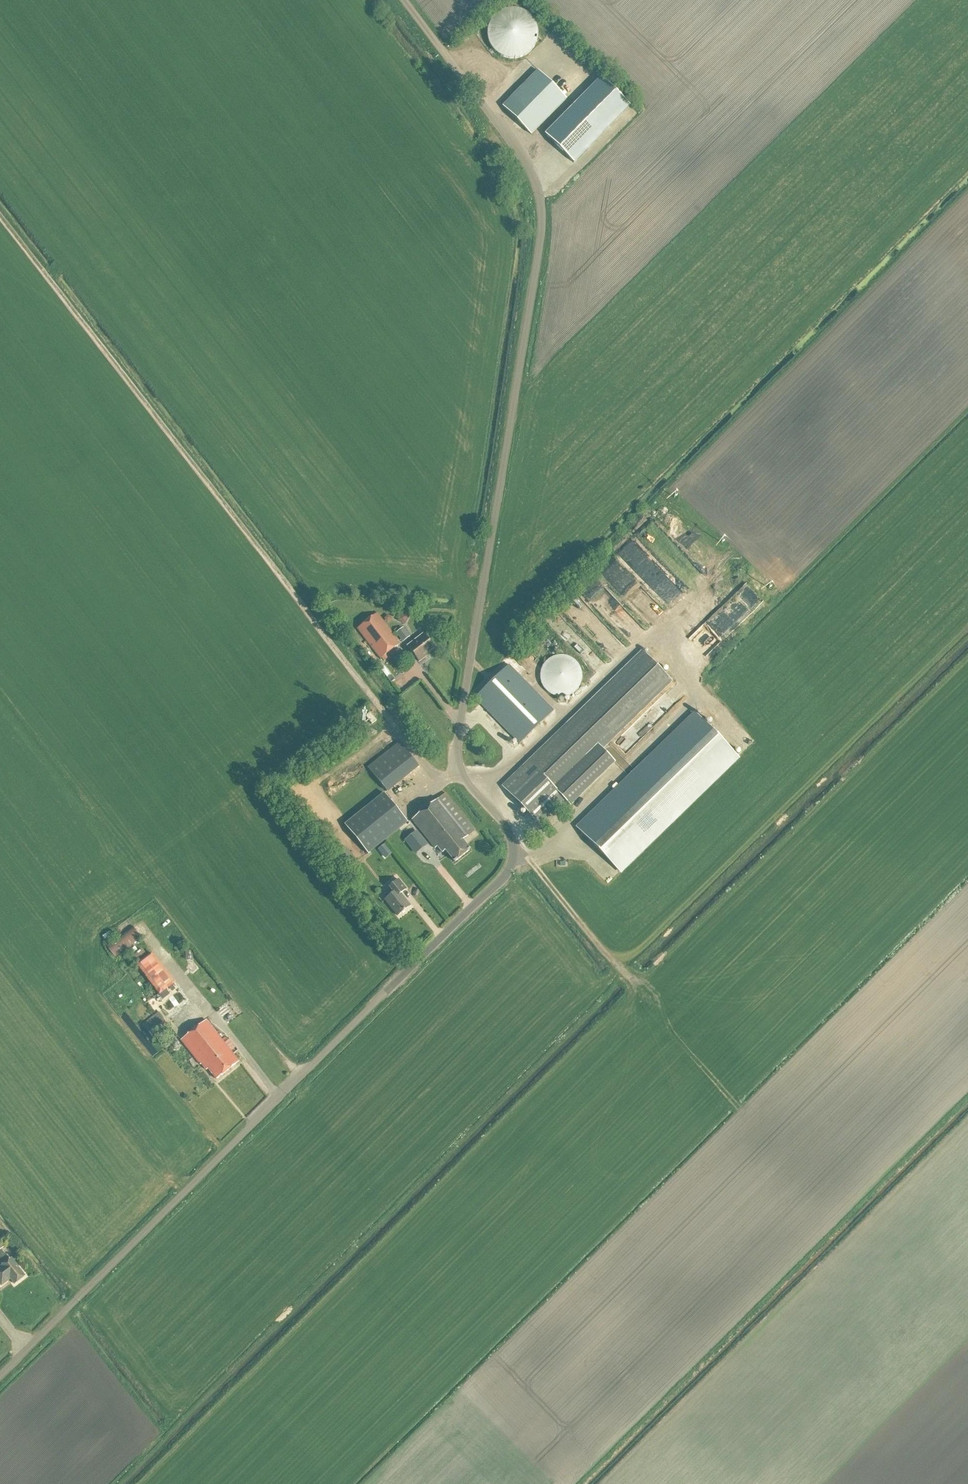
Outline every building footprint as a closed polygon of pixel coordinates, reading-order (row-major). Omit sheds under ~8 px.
[(533,42),(498,44),(499,58),(532,55),(531,47),(534,47),(533,42)] [(531,135),(566,100),(538,72),(503,107),(531,135)] [(574,163),(630,106),(602,78),(545,135),(574,163)] [(380,660),(399,645),(397,642),(398,641),(377,614),(357,629),(380,660)] [(396,634),(403,642),(410,637),(403,628),(396,634)] [(423,657),(434,649),(423,635),(407,647),(419,662),(425,658),(423,657)] [(672,682),(642,652),(502,787),(533,819),(535,819),(537,820),(541,820),(543,819),(545,818),(564,800),(570,806),(615,762),(602,749),(672,682)] [(581,680),(582,676),(581,672),(580,669),(579,665),(576,662),(573,659),(570,657),(566,656),(563,655),(559,656),(555,656),(551,658),(548,660),(545,663),(543,666),(542,670),(541,674),(541,677),(542,681),(543,685),(545,688),(548,691),(551,693),(554,695),(558,696),(562,696),(566,696),(570,694),(573,693),(576,690),(578,687),(580,684),(581,680)] [(509,665),(475,698),(519,744),(553,711),(509,665)] [(365,717),(371,725),(376,721),(370,713),(365,717)] [(578,828),(620,872),(737,758),(695,715),(578,828)] [(367,768),(388,793),(419,768),(399,743),(367,768)] [(385,794),(345,826),(368,854),(408,823),(385,794)] [(445,794),(411,819),(435,849),(437,847),(442,853),(445,851),(454,863),(469,851),(462,842),(475,831),(445,794)] [(422,848),(412,836),(406,841),(416,854),(422,848)] [(354,865),(346,855),(349,852),(346,847),(336,855),(348,870),(354,865)] [(397,916),(410,906),(400,894),(406,890),(398,880),(390,887),(395,892),(385,900),(397,916)] [(107,946),(116,958),(142,940),(133,927),(107,946)] [(132,959),(137,965),(148,957),(143,951),(132,959)] [(137,965),(160,995),(175,985),(151,954),(148,957),(137,965)] [(153,1039),(169,1026),(157,1012),(142,1024),(153,1039)] [(239,1062),(206,1021),(180,1040),(195,1058),(200,1065),(201,1064),(206,1071),(208,1069),(216,1080),(239,1062)] [(2,1286),(10,1280),(14,1285),(25,1276),(11,1259),(9,1261),(1,1250),(3,1248),(0,1244),(0,1284),(2,1286)]
